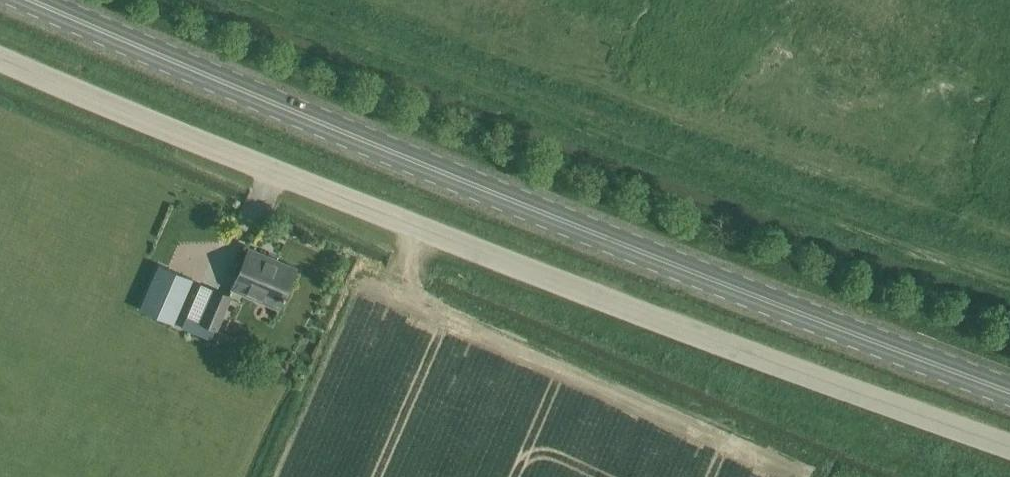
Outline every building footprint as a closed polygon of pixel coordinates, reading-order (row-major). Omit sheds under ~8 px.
[(279,308),(288,288),(296,269),(249,249),(241,267),(233,288),(279,308)] [(160,264),(141,308),(175,323),(194,279),(160,264)] [(230,296),(215,290),(201,284),(187,316),(201,322),(196,334),(211,340),(216,329),(230,296)]
